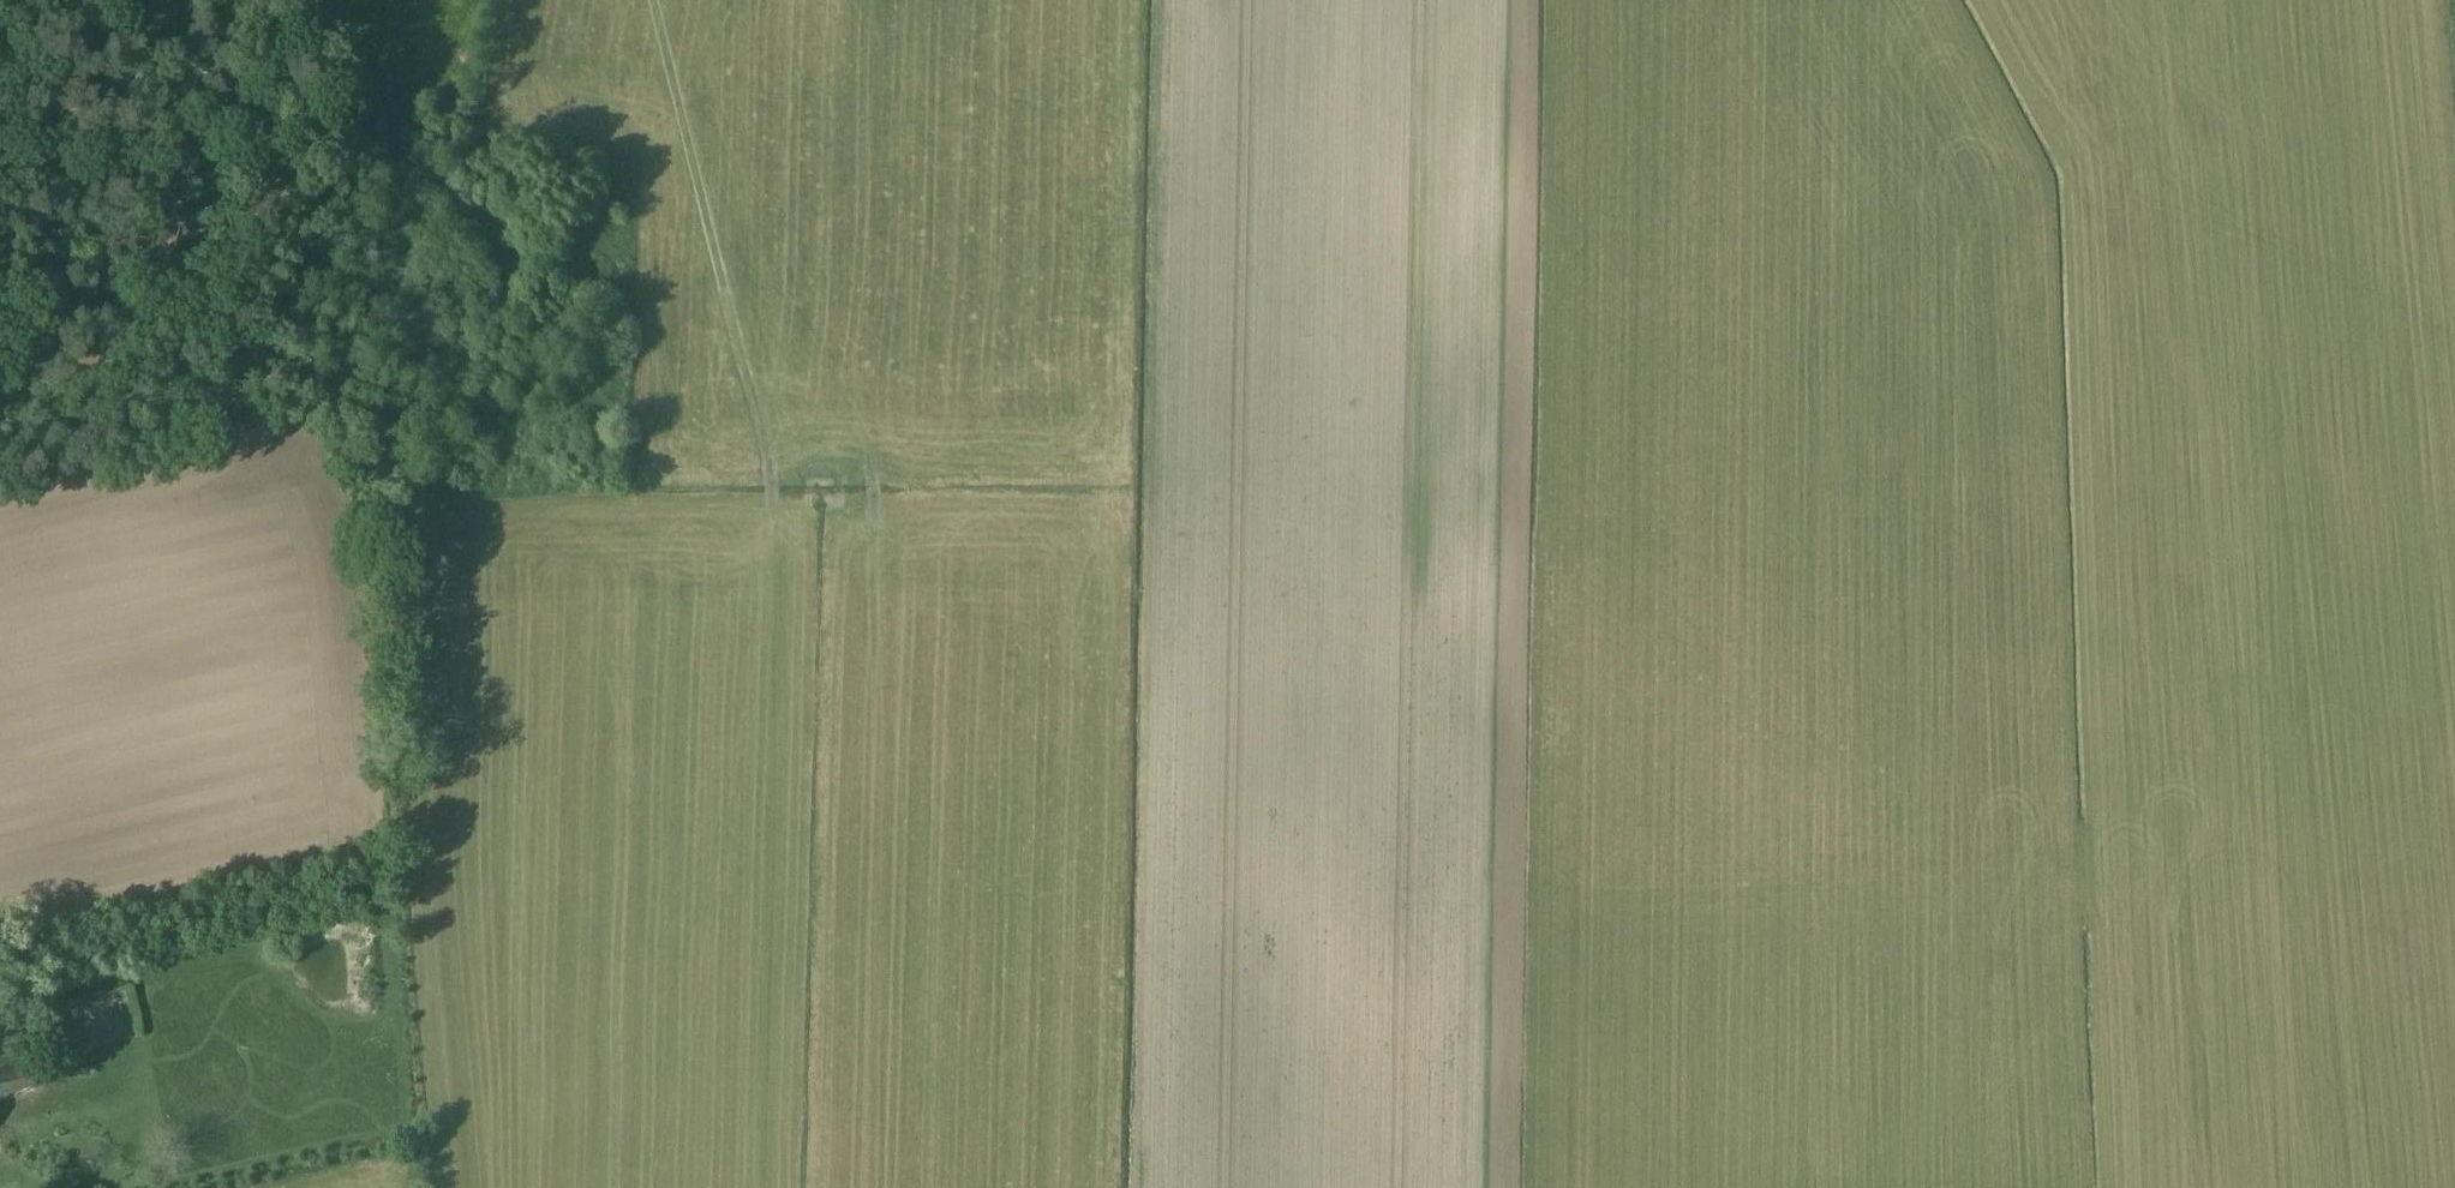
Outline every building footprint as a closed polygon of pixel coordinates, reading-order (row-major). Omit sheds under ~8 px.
[(23,1077),(18,1057),(0,1061),(0,1082),(23,1077)]
